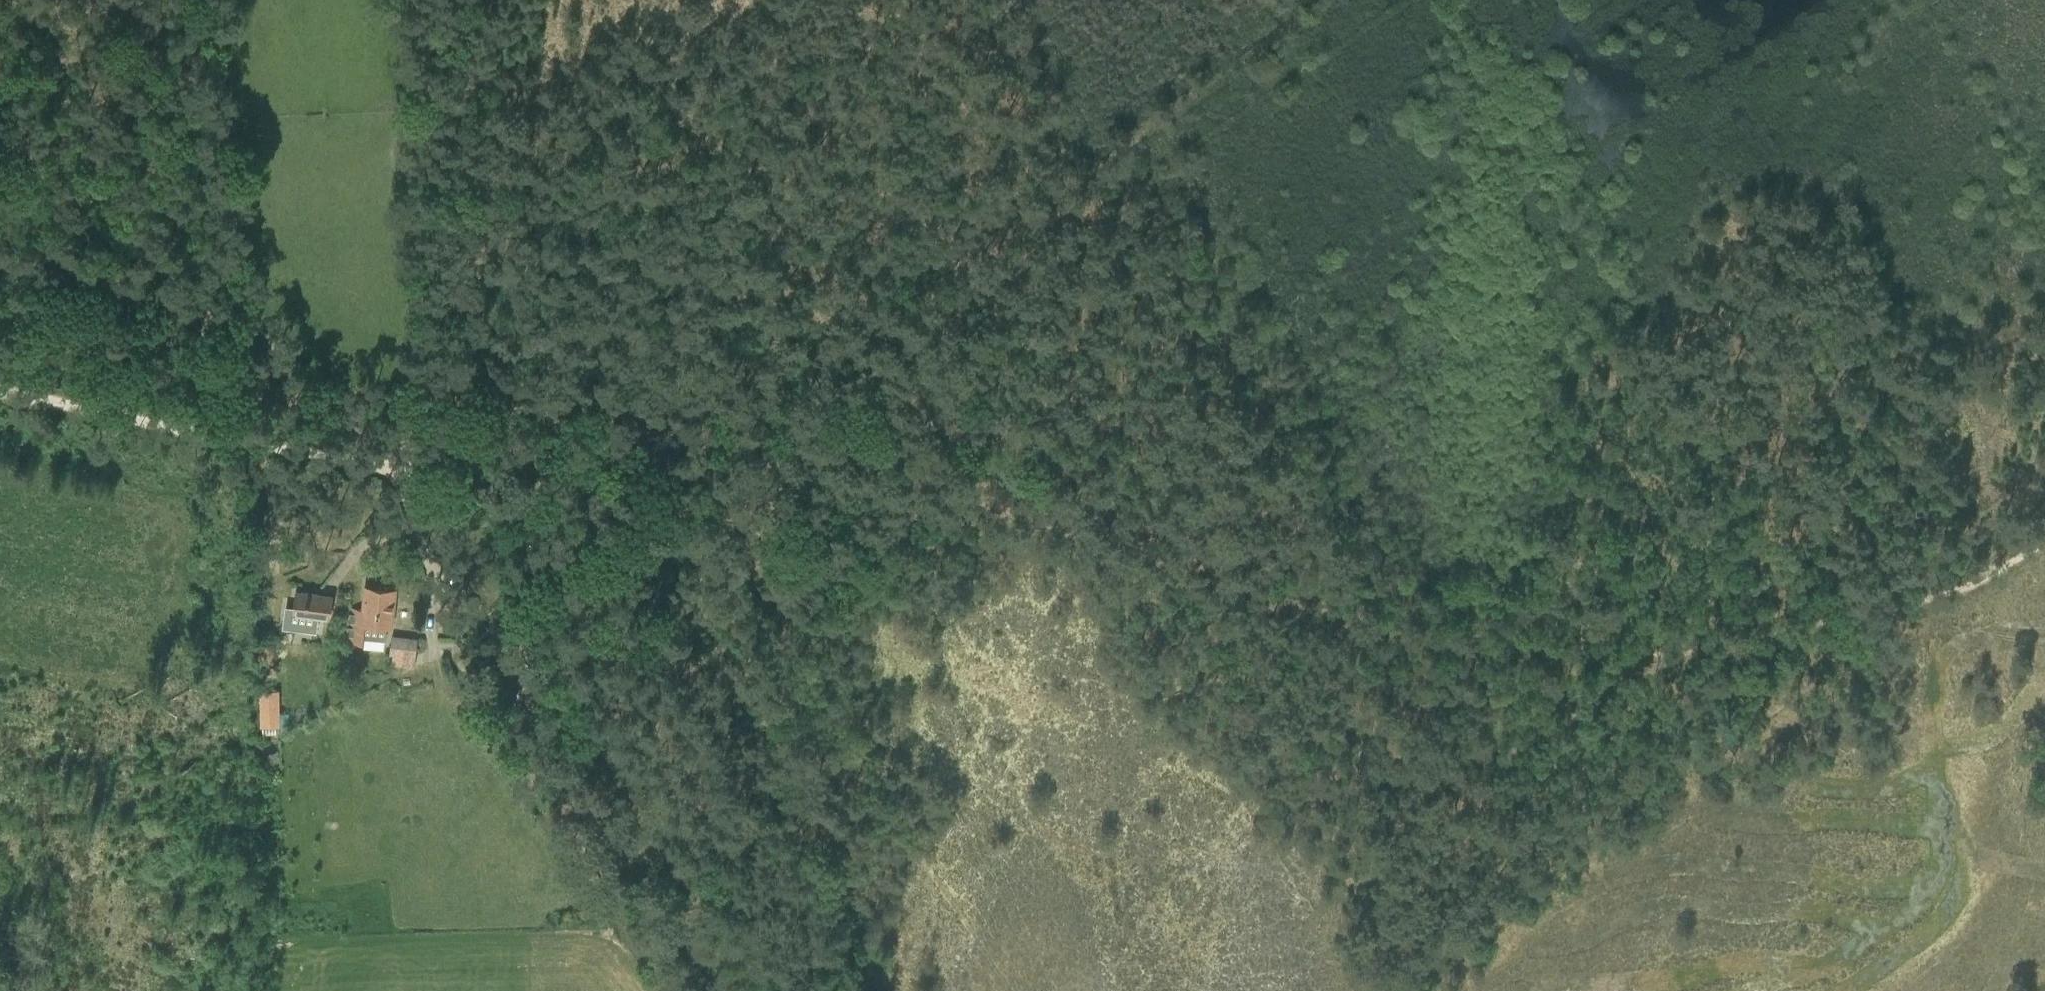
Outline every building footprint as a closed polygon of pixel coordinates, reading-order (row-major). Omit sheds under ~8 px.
[(345,639),(364,640),(364,635),(385,637),(387,624),(392,624),(396,585),(366,582),(363,606),(348,605),(345,639)] [(304,621),(316,622),(317,614),(330,616),(333,595),(296,590),(293,611),(305,613),(304,621)] [(389,653),(392,653),(390,665),(415,666),(417,638),(392,635),(389,653)] [(263,725),(280,726),(280,690),(263,689),(263,725)]
